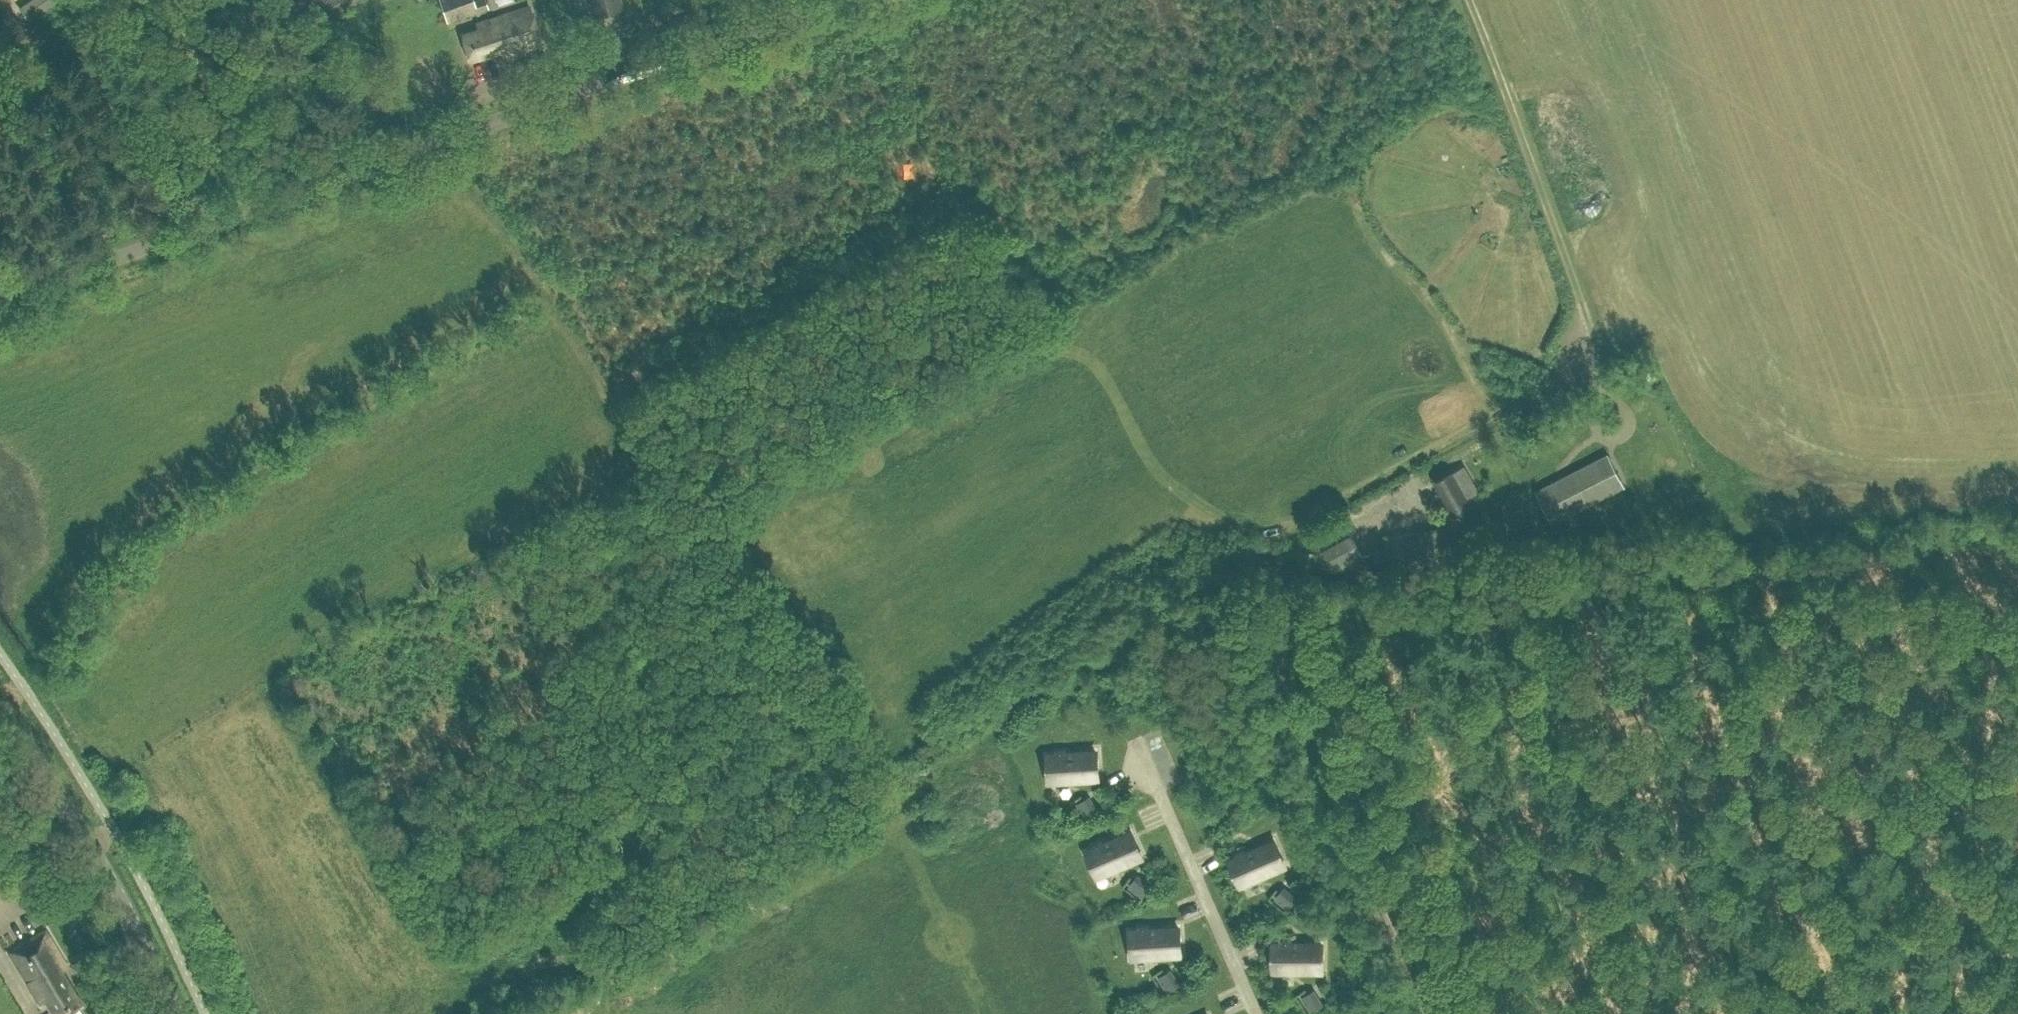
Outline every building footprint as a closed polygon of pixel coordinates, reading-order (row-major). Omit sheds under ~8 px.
[(448,23),(478,12),(474,0),(440,0),(448,23)] [(622,0),(589,0),(594,16),(624,7),(622,0)] [(506,54),(540,44),(529,7),(481,22),(482,24),(478,26),(479,29),(462,35),(470,59),(504,49),(506,54)] [(1595,481),(1617,470),(1610,456),(1537,493),(1551,521),(1602,495),(1595,481)] [(1461,469),(1432,483),(1445,516),(1475,504),(1461,469)] [(1392,573),(1431,564),(1434,580),(1464,574),(1461,559),(1466,558),(1463,543),(1453,545),(1448,525),(1385,539),(1392,573)] [(1336,571),(1363,556),(1349,529),(1322,544),(1336,571)] [(1050,780),(1068,779),(1068,780),(1098,777),(1097,751),(1065,753),(1064,751),(1057,751),(1057,754),(1048,755),(1050,780)] [(1174,787),(1180,799),(1191,794),(1185,781),(1174,787)] [(1056,786),(1056,792),(1107,788),(1107,783),(1056,786)] [(1094,804),(1082,811),(1086,818),(1098,811),(1094,804)] [(1097,875),(1142,856),(1132,832),(1102,845),(1101,842),(1095,845),(1096,848),(1087,851),(1097,875)] [(1230,860),(1240,884),(1285,865),(1275,841),(1251,851),(1250,849),(1238,854),(1239,857),(1230,860)] [(1151,886),(1145,881),(1136,891),(1143,897),(1151,886)] [(1298,898),(1291,893),(1285,900),(1282,896),(1278,900),(1288,909),(1298,898)] [(1132,956),(1181,953),(1180,927),(1147,929),(1147,927),(1140,927),(1140,930),(1131,931),(1132,956)] [(63,971),(68,968),(46,931),(10,952),(41,1004),(45,1002),(52,1013),(63,1013),(81,1003),(63,971)] [(1273,970),(1322,970),(1322,944),(1290,944),(1290,941),(1283,941),(1283,944),(1274,944),(1273,970)] [(1180,984),(1175,977),(1167,982),(1165,978),(1161,980),(1168,992),(1180,984)] [(1323,1005),(1313,990),(1301,998),(1311,1013),(1323,1005)] [(71,1013),(91,1013),(85,1003),(70,1011),(71,1013)]
